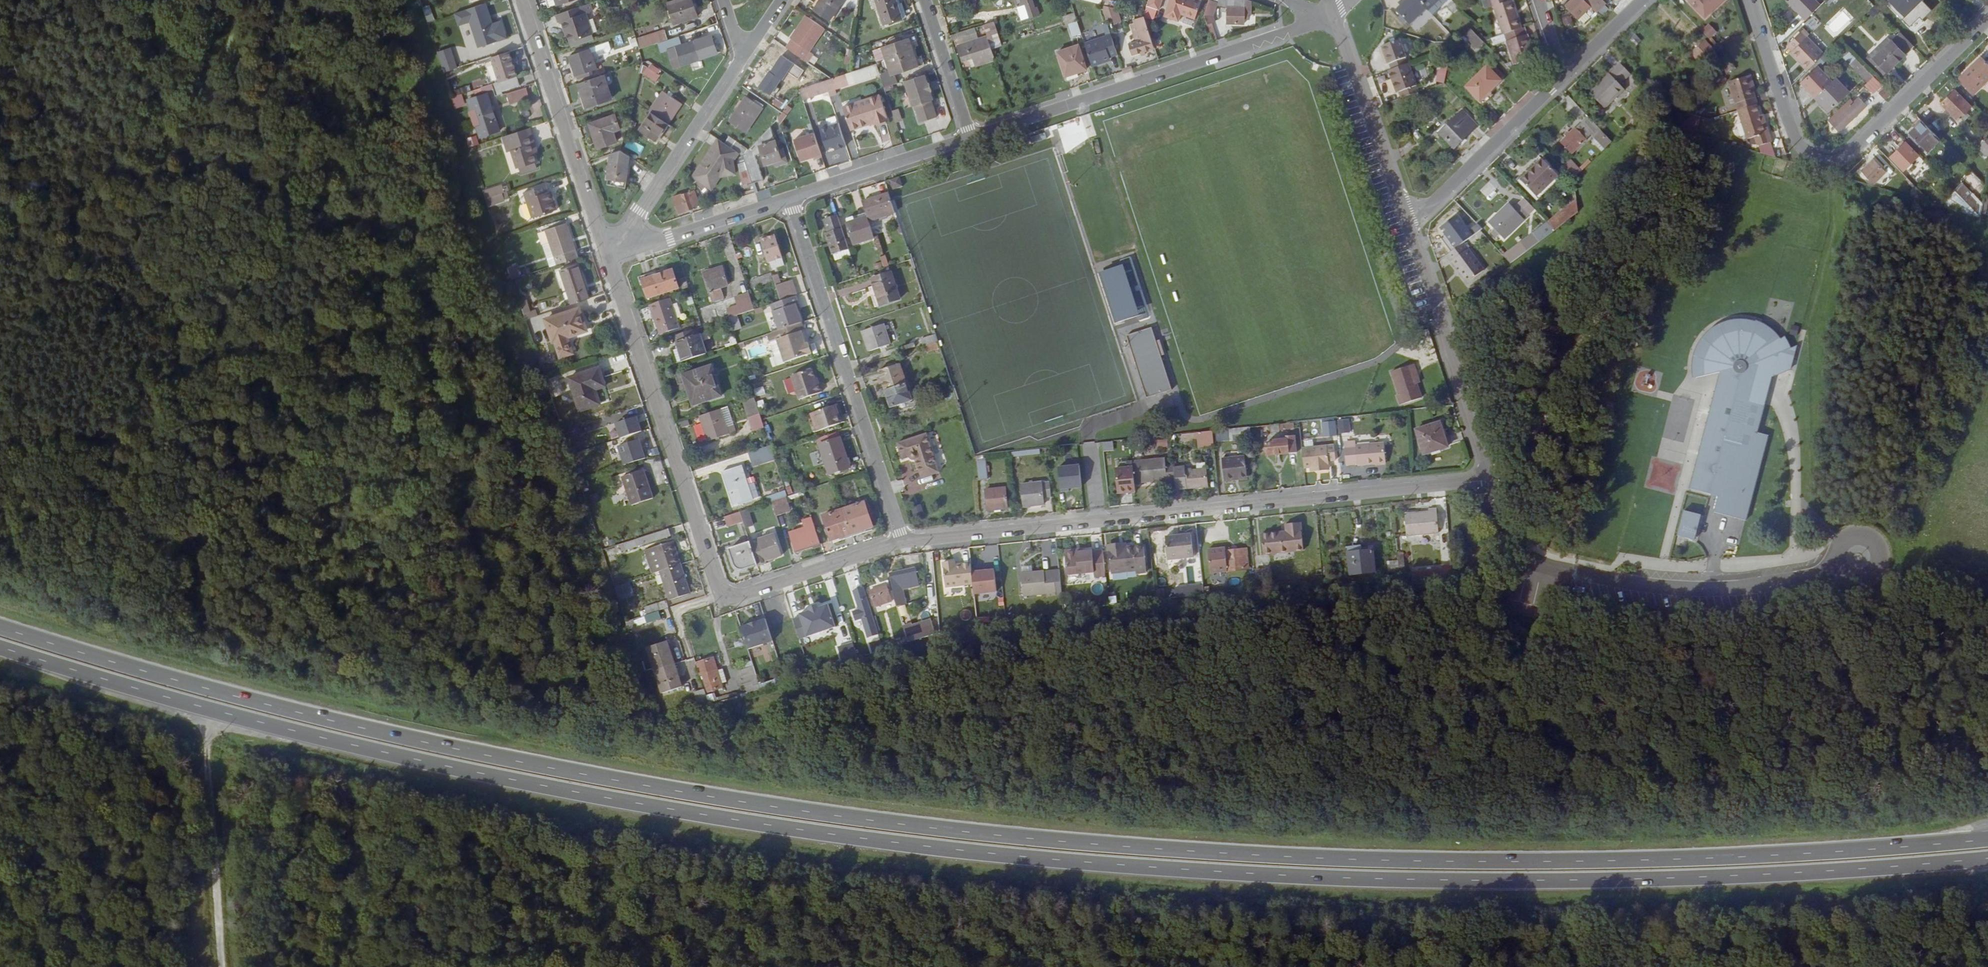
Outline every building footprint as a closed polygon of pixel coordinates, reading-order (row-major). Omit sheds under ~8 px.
[(704,15),(699,0),(682,0),(675,2),(682,22),(704,15)] [(847,0),(824,0),(818,8),(834,19),(847,0)] [(908,17),(902,0),(882,0),(890,23),(908,17)] [(1023,13),(1029,11),(1027,6),(1031,4),(1035,18),(1045,15),(1042,8),(1039,9),(1037,0),(1018,0),(1023,13)] [(1162,10),(1166,0),(1153,0),(1151,6),(1162,10)] [(1199,19),(1206,0),(1173,0),(1167,15),(1183,21),(1185,14),(1199,19)] [(1252,19),(1252,12),(1248,12),(1249,0),(1213,0),(1208,14),(1209,17),(1210,20),(1210,21),(1217,19),(1216,13),(1220,3),(1231,7),(1231,23),(1247,23),(1247,18),(1252,19)] [(1428,10),(1418,0),(1406,0),(1407,2),(1402,7),(1397,11),(1411,26),(1428,10)] [(1428,10),(1433,16),(1446,3),(1449,0),(1418,0),(1428,10)] [(1446,3),(1457,14),(1462,9),(1452,0),(1449,0),(1446,3)] [(1494,6),(1492,0),(1487,0),(1482,1),(1485,9),(1494,6)] [(1512,2),(1507,4),(1506,0),(1492,0),(1494,6),(1504,36),(1505,36),(1521,31),(1512,2)] [(1591,7),(1583,0),(1574,0),(1567,7),(1579,19),(1586,12),(1591,7)] [(1591,7),(1597,13),(1606,4),(1602,0),(1583,0),(1591,7)] [(1724,0),(1689,0),(1688,1),(1705,18),(1724,0)] [(1818,0),(1789,0),(1806,18),(1814,11),(1821,4),(1818,0)] [(1889,3),(1907,22),(1910,19),(1892,0),(1889,3)] [(1923,0),(1892,0),(1910,19),(1920,10),(1916,7),(1924,0),(1923,0)] [(479,19),(488,44),(516,35),(510,19),(502,22),(500,22),(493,1),(473,8),(476,18),(479,17),(479,19)] [(493,1),(500,22),(502,22),(495,1),(493,1)] [(438,20),(445,17),(440,2),(433,4),(438,20)] [(430,4),(422,7),(427,22),(434,19),(430,4)] [(593,10),(590,12),(587,4),(564,12),(566,19),(570,18),(577,39),(600,31),(593,10)] [(1029,11),(1032,20),(1035,18),(1031,4),(1027,6),(1029,11)] [(1117,22),(1125,20),(1121,7),(1107,4),(1111,18),(1115,17),(1117,22)] [(469,23),(479,19),(479,17),(476,18),(473,8),(465,11),(469,23)] [(1592,17),(1586,12),(1579,19),(1584,25),(1592,17)] [(820,51),(815,48),(831,27),(813,14),(797,37),(799,38),(793,45),(814,59),(820,51)] [(1073,24),(1075,23),(1083,20),(1081,14),(1071,17),(1073,24)] [(1570,14),(1562,17),(1564,25),(1573,22),(1570,14)] [(1139,22),(1145,39),(1139,41),(1133,43),(1137,53),(1155,48),(1159,46),(1149,15),(1146,16),(1136,19),(1137,23),(1139,22)] [(1431,40),(1434,38),(1437,42),(1447,36),(1437,24),(1436,25),(1429,15),(1421,21),(1432,36),(1428,38),(1431,40)] [(1812,31),(1820,24),(1812,16),(1805,23),(1812,31)] [(989,22),(993,34),(998,49),(1008,46),(999,19),(989,22)] [(1224,21),(1217,19),(1210,21),(1216,41),(1229,37),(1224,21)] [(1078,35),(1087,32),(1083,20),(1075,23),(1078,35)] [(1145,39),(1139,22),(1137,23),(1133,23),(1139,41),(1145,39)] [(719,30),(717,24),(704,28),(706,35),(719,30)] [(979,26),(959,32),(963,44),(983,37),(979,26)] [(1793,49),(1810,68),(1826,52),(1809,34),(1811,32),(1805,27),(1790,42),(1795,47),(1793,49)] [(643,37),(647,48),(675,38),(671,28),(643,37)] [(1700,32),(1710,41),(1716,34),(1709,28),(1706,31),(1703,28),(1700,32)] [(1832,47),(1814,29),(1811,32),(1809,34),(1826,52),(1832,47)] [(1515,65),(1534,59),(1524,30),(1521,31),(1505,36),(1508,43),(1515,65)] [(1485,44),(1473,31),(1465,38),(1477,50),(1485,44)] [(1886,68),(1889,71),(1916,45),(1903,31),(1894,39),(1876,57),(1886,68)] [(1115,55),(1122,52),(1116,33),(1090,42),(1096,64),(1115,58),(1115,55)] [(1634,49),(1640,44),(1629,33),(1623,38),(1634,49)] [(681,66),(724,52),(718,34),(676,49),(681,66)] [(991,61),(1000,57),(998,49),(993,34),(983,37),(991,61)] [(923,45),(920,35),(913,37),(916,47),(923,45)] [(1886,68),(1876,57),(1894,39),(1890,35),(1867,57),(1882,73),(1886,68)] [(1492,40),(1496,47),(1508,43),(1505,36),(1504,36),(1492,40)] [(896,74),(922,65),(928,63),(926,55),(919,56),(916,47),(913,37),(887,46),(896,74)] [(963,44),(968,58),(972,56),(978,55),(981,64),(991,61),(983,37),(963,44)] [(1858,56),(1840,39),(1834,45),(1850,63),(1852,61),(1858,56)] [(617,40),(598,46),(599,46),(601,55),(618,50),(620,47),(617,40)] [(1390,65),(1392,72),(1409,66),(1401,41),(1383,47),(1388,65),(1390,65)] [(1083,72),(1092,68),(1084,44),(1064,52),(1073,79),(1084,75),(1083,72)] [(1704,67),(1716,55),(1706,44),(1693,56),(1704,67)] [(454,69),(466,65),(459,45),(448,49),(454,69)] [(600,69),(605,67),(601,55),(599,46),(578,53),(585,74),(600,69)] [(526,74),(518,48),(501,54),(509,79),(526,74)] [(795,61),(798,56),(787,49),(768,76),(778,83),(793,60),(795,61)] [(972,56),(975,66),(981,64),(978,55),(972,56)] [(1876,75),(1858,56),(1852,61),(1870,80),(1876,75)] [(1987,83),(1987,60),(1985,57),(1963,78),(1978,93),(1987,83)] [(659,61),(656,66),(666,73),(670,68),(659,61)] [(664,81),(669,74),(666,73),(656,66),(651,62),(648,71),(664,81)] [(857,70),(860,82),(885,74),(882,62),(857,70)] [(1727,76),(1734,69),(1728,63),(1726,65),(1728,68),(1724,72),(1727,76)] [(1820,64),(1803,81),(1817,96),(1834,79),(1820,64)] [(1393,79),(1397,78),(1402,93),(1404,100),(1421,94),(1411,65),(1409,66),(1392,72),(1391,72),(1393,79)] [(1494,65),(1490,69),(1503,83),(1508,79),(1494,65)] [(1620,66),(1608,76),(1623,92),(1624,91),(1620,86),(1630,76),(1620,66)] [(1482,104),(1503,83),(1490,69),(1469,90),(1482,104)] [(844,92),(842,88),(860,82),(857,70),(839,76),(831,79),(835,91),(836,95),(844,92)] [(595,106),(620,97),(612,73),(587,82),(595,106)] [(909,79),(918,104),(919,104),(924,120),(941,114),(936,98),(938,98),(935,89),(936,88),(933,81),(932,81),(930,73),(909,79)] [(1719,85),(1724,80),(1717,73),(1712,77),(1719,85)] [(526,74),(509,79),(505,81),(508,88),(512,86),(512,89),(530,83),(526,74)] [(887,79),(889,86),(903,81),(901,75),(887,79)] [(1876,75),(1870,80),(1868,83),(1876,92),(1881,88),(1884,91),(1883,92),(1888,97),(1893,92),(1876,75)] [(1623,92),(1608,76),(1589,95),(1604,110),(1623,92)] [(1830,109),(1851,90),(1838,76),(1834,79),(1817,96),(1830,109)] [(1393,79),(1398,94),(1402,93),(1397,78),(1393,79)] [(1757,107),(1752,92),(1747,78),(1728,84),(1738,113),(1756,107),(1757,107)] [(806,87),(810,99),(835,91),(831,79),(806,87)] [(515,91),(517,98),(537,91),(534,83),(533,84),(532,85),(515,91)] [(657,108),(659,109),(676,120),(689,101),(671,88),(657,108)] [(1960,118),(1974,105),(1958,89),(1944,102),(1960,118)] [(498,120),(493,104),(501,101),(498,90),(479,97),(482,107),(485,106),(490,122),(487,122),(491,133),(509,127),(506,118),(498,120)] [(466,105),(476,102),(473,91),(462,95),(466,105)] [(894,120),(885,94),(866,100),(874,124),(878,123),(878,125),(894,120)] [(736,119),(752,130),(769,106),(753,95),(736,119)] [(779,109),(785,101),(777,95),(771,102),(779,109)] [(1845,130),(1871,105),(1864,97),(1851,109),(1847,105),(1833,118),(1845,130)] [(848,106),(855,130),(874,124),(866,100),(848,106)] [(498,120),(506,118),(501,101),(493,104),(498,120)] [(1771,144),(1772,144),(1765,123),(1762,125),(1759,117),(1756,107),(1738,113),(1736,113),(1746,143),(1755,140),(1757,147),(1760,148),(1771,144)] [(664,138),(676,120),(659,109),(647,126),(664,138)] [(621,129),(628,127),(623,112),(598,121),(599,123),(596,125),(598,130),(601,131),(606,145),(624,139),(621,129)] [(1455,149),(1478,127),(1464,112),(1441,134),(1455,149)] [(1573,154),(1599,128),(1588,117),(1571,134),(1569,132),(1565,136),(1567,138),(1562,143),(1573,154)] [(833,120),(825,123),(833,147),(840,145),(841,147),(852,144),(845,121),(834,125),(833,120)] [(1932,152),(1945,139),(1926,120),(1913,133),(1932,152)] [(772,165),(789,159),(777,124),(749,153),(758,180),(758,181),(769,177),(762,155),(769,153),(772,165)] [(526,167),(545,160),(542,153),(539,143),(544,142),(538,125),(511,134),(516,149),(520,148),(526,167)] [(828,154),(820,131),(800,138),(807,158),(819,154),(820,157),(828,154)] [(1606,150),(1614,143),(1602,132),(1595,138),(1606,150)] [(1032,142),(1046,139),(1045,133),(1031,136),(1032,142)] [(468,146),(478,144),(476,135),(466,137),(468,146)] [(748,168),(745,156),(747,152),(726,137),(706,167),(731,184),(741,169),(743,169),(748,168)] [(750,152),(754,146),(743,138),(739,144),(750,152)] [(1976,147),(1986,156),(1987,154),(1987,144),(1984,139),(1976,147)] [(1907,167),(1921,154),(1907,140),(1894,153),(1907,167)] [(1759,155),(1775,160),(1771,144),(1760,148),(1757,147),(1759,155)] [(616,176),(633,178),(637,153),(629,148),(619,151),(616,176)] [(1875,180),(1888,168),(1876,156),(1864,168),(1875,180)] [(528,172),(547,166),(545,160),(526,167),(528,172)] [(1539,197),(1560,176),(1544,160),(1523,180),(1539,197)] [(1566,168),(1576,179),(1584,171),(1573,161),(1566,168)] [(1983,215),(1984,211),(1987,195),(1987,186),(1987,184),(1973,169),(1939,202),(1983,215)] [(899,189),(909,186),(906,175),(895,179),(899,189)] [(512,181),(492,188),(495,195),(512,190),(514,189),(512,181)] [(533,190),(541,216),(566,208),(561,193),(557,194),(553,183),(533,190)] [(684,210),(699,205),(698,201),(705,199),(702,188),(679,195),(684,210)] [(512,190),(495,195),(497,203),(514,197),(512,190)] [(874,216),(880,214),(890,211),(900,208),(895,193),(869,201),(872,211),(874,216)] [(1531,218),(1537,212),(1526,202),(1520,207),(1531,218)] [(1556,232),(1579,214),(1578,202),(1548,225),(1556,232)] [(1501,238),(1505,242),(1531,218),(1520,207),(1514,212),(1509,208),(1490,226),(1495,231),(1489,236),(1496,243),(1501,238)] [(859,244),(881,238),(874,216),(872,211),(851,218),(859,244)] [(831,232),(838,255),(855,249),(844,214),(829,219),(834,231),(831,232)] [(1446,248),(1452,255),(1464,245),(1482,231),(1477,226),(1468,233),(1456,218),(1440,231),(1446,237),(1443,240),(1448,246),(1446,248)] [(574,221),(555,227),(559,240),(566,263),(586,256),(574,221)] [(1539,245),(1556,232),(1548,225),(1533,237),(1539,245)] [(788,256),(781,234),(767,239),(775,261),(777,260),(788,256)] [(566,263),(559,240),(552,242),(559,265),(566,263)] [(1501,259),(1508,268),(1527,254),(1520,244),(1501,259)] [(1452,255),(1448,259),(1469,285),(1486,272),(1464,245),(1452,255)] [(855,249),(838,255),(840,260),(857,255),(855,249)] [(788,256),(777,260),(779,267),(791,264),(788,256)] [(586,262),(568,268),(579,302),(597,296),(586,262)] [(525,263),(518,266),(521,275),(528,273),(525,263)] [(1143,314),(1129,263),(1105,269),(1121,320),(1143,314)] [(728,285),(735,282),(729,265),(711,271),(719,299),(731,295),(728,285)] [(655,297),(685,287),(680,269),(649,279),(655,297)] [(1115,321),(1121,320),(1105,269),(1101,270),(1115,321)] [(759,287),(781,281),(779,274),(778,272),(757,279),(759,287)] [(787,299),(801,295),(804,294),(799,277),(787,281),(784,272),(779,274),(781,281),(782,283),(787,299)] [(881,306),(906,299),(897,272),(877,278),(880,286),(875,288),(881,306)] [(1475,293),(1492,280),(1488,275),(1471,288),(1475,293)] [(747,313),(761,308),(756,291),(742,296),(744,304),(747,313)] [(801,295),(787,299),(778,303),(786,328),(808,321),(801,303),(804,302),(801,295)] [(678,297),(657,303),(664,325),(665,325),(667,332),(686,326),(684,319),(685,319),(678,297)] [(535,298),(529,300),(533,311),(539,309),(535,298)] [(736,317),(747,313),(744,304),(734,308),(736,317)] [(575,335),(595,329),(588,305),(555,316),(562,339),(565,338),(570,354),(580,350),(575,335)] [(746,325),(743,316),(736,318),(738,327),(746,325)] [(810,329),(808,321),(786,328),(773,333),(776,341),(783,339),(788,353),(790,360),(817,351),(814,341),(811,342),(807,330),(810,329)] [(875,350),(895,344),(889,323),(869,329),(875,350)] [(689,360),(713,353),(704,327),(681,335),(685,347),(689,360)] [(1151,400),(1176,392),(1157,330),(1131,338),(1151,400)] [(1794,349),(1794,347),(1790,341),(1787,338),(1785,336),(1775,345),(1773,343),(1770,341),(1768,339),(1766,338),(1768,335),(1764,332),(1761,331),(1758,330),(1757,330),(1756,334),(1751,333),(1745,332),(1739,332),(1733,334),(1730,335),(1727,336),(1723,337),(1721,334),(1717,337),(1714,339),(1712,341),(1715,343),(1710,348),(1707,353),(1704,359),(1700,358),(1699,361),(1697,367),(1697,370),(1701,371),(1700,373),(1700,376),(1701,380),(1701,383),(1702,386),(1731,379),(1732,381),(1732,382),(1733,383),(1734,385),(1731,397),(1717,393),(1691,491),(1712,496),(1713,492),(1721,494),(1720,498),(1716,514),(1747,522),(1769,437),(1758,434),(1773,379),(1791,371),(1798,347),(1794,349)] [(930,345),(943,341),(941,335),(927,339),(929,345),(930,345)] [(788,353),(783,339),(776,341),(780,355),(788,353)] [(946,348),(943,341),(930,345),(932,352),(946,348)] [(689,360),(685,347),(680,349),(685,362),(689,360)] [(905,364),(885,370),(893,396),(913,389),(905,364)] [(700,404),(728,395),(719,365),(697,373),(696,368),(684,372),(687,382),(692,381),(700,404)] [(603,388),(613,385),(607,366),(577,376),(587,409),(607,403),(603,388)] [(805,398),(828,391),(825,382),(823,383),(821,378),(818,368),(797,375),(805,398)] [(1424,377),(1423,368),(1401,370),(1403,395),(1401,395),(1402,405),(1403,405),(1424,402),(1422,388),(1421,377),(1424,377)] [(1731,379),(1719,382),(1717,393),(1731,397),(1734,385),(1733,383),(1732,382),(1732,381),(1731,379)] [(763,386),(753,388),(756,396),(765,393),(763,386)] [(896,406),(916,400),(913,389),(893,396),(896,406)] [(1446,404),(1452,402),(1449,391),(1442,394),(1446,404)] [(1384,395),(1372,414),(1381,413),(1390,399),(1384,395)] [(759,414),(766,412),(762,397),(754,400),(759,414)] [(820,431),(845,423),(839,405),(815,413),(820,431)] [(727,408),(733,426),(740,424),(734,406),(727,408)] [(740,424),(733,426),(727,408),(706,415),(715,441),(743,432),(740,424)] [(764,430),(772,427),(769,418),(766,412),(759,414),(764,430)] [(623,422),(628,436),(648,429),(644,415),(623,422)] [(1338,433),(1350,433),(1349,418),(1338,419),(1338,433)] [(1321,422),(1323,437),(1337,435),(1335,420),(1321,422)] [(1281,423),(1282,430),(1301,428),(1301,421),(1281,423)] [(571,427),(574,437),(589,432),(586,422),(571,427)] [(1273,432),(1281,431),(1282,430),(1281,423),(1272,424),(1273,430),(1273,432)] [(1424,457),(1449,448),(1440,424),(1416,433),(1424,457)] [(1225,429),(1226,438),(1253,436),(1251,426),(1225,429)] [(1218,442),(1226,442),(1226,438),(1225,429),(1217,429),(1218,442)] [(927,477),(946,471),(933,433),(903,443),(907,453),(916,451),(915,453),(915,456),(916,457),(921,458),(927,477)] [(836,474),(856,467),(847,437),(826,444),(836,474)] [(625,444),(631,463),(654,456),(652,448),(649,449),(646,438),(625,444)] [(1269,457),(1298,455),(1297,441),(1297,438),(1289,439),(1289,442),(1275,443),(1275,445),(1268,446),(1269,457)] [(781,457),(780,452),(777,444),(755,451),(757,457),(770,453),(772,460),(781,457)] [(1358,468),(1386,466),(1385,446),(1357,448),(1357,449),(1346,450),(1347,467),(1358,467),(1358,468)] [(1336,447),(1303,450),(1306,470),(1312,469),(1319,468),(1319,471),(1322,473),(1326,473),(1329,472),(1331,469),(1330,462),(1337,462),(1336,447)] [(757,457),(759,464),(772,460),(770,453),(757,457)] [(1167,455),(1136,459),(1137,467),(1139,481),(1169,478),(1169,480),(1179,479),(1178,470),(1177,460),(1168,462),(1167,455)] [(1250,477),(1248,458),(1236,459),(1238,478),(1250,477)] [(1238,478),(1236,459),(1225,460),(1227,482),(1235,481),(1235,479),(1238,478)] [(741,504),(758,499),(747,464),(729,470),(741,504)] [(1085,488),(1084,466),(1062,468),(1064,492),(1072,492),(1072,489),(1085,488)] [(984,480),(992,479),(991,467),(983,468),(984,480)] [(1139,481),(1137,467),(1120,469),(1122,494),(1140,492),(1139,481)] [(639,503),(659,496),(650,468),(629,475),(639,503)] [(1188,491),(1212,488),(1211,471),(1200,472),(1193,472),(1193,469),(1186,469),(1178,470),(1179,479),(1180,492),(1188,491)] [(1048,497),(1054,496),(1053,481),(1025,484),(1027,506),(1049,504),(1048,497)] [(992,510),(1011,508),(1009,488),(991,490),(992,510)] [(792,497),(778,502),(782,514),(796,510),(792,497)] [(878,526),(871,502),(849,509),(857,532),(878,526)] [(759,523),(754,507),(746,509),(752,526),(759,523)] [(849,509),(829,516),(837,539),(857,532),(849,509)] [(1411,538),(1442,535),(1440,509),(1431,510),(1432,514),(1408,516),(1411,538)] [(723,516),(727,527),(743,521),(739,510),(723,516)] [(1694,513),(1686,511),(1680,536),(1696,540),(1702,518),(1693,516),(1694,513)] [(1266,535),(1268,555),(1309,551),(1306,523),(1289,525),(1290,533),(1266,535)] [(859,537),(879,530),(878,526),(857,532),(859,537)] [(677,534),(675,527),(630,542),(632,549),(677,534)] [(825,547),(819,528),(795,535),(800,550),(818,543),(820,549),(825,547)] [(838,543),(859,537),(857,532),(837,539),(838,543)] [(1171,540),(1172,560),(1198,558),(1196,535),(1186,536),(1186,538),(1171,540)] [(780,536),(757,543),(764,565),(773,562),(772,561),(787,556),(780,536)] [(1057,564),(1056,539),(1040,540),(1041,564),(1057,564)] [(659,546),(667,570),(687,563),(679,540),(659,546)] [(764,565),(757,543),(756,541),(737,548),(742,566),(744,568),(746,569),(748,569),(764,565)] [(1363,546),(1365,569),(1378,568),(1376,544),(1366,545),(1363,546)] [(657,573),(667,570),(659,546),(650,549),(657,573)] [(1351,547),(1353,570),(1365,569),(1363,546),(1351,547)] [(1151,572),(1149,548),(1125,551),(1125,547),(1114,548),(1116,572),(1140,570),(1140,573),(1151,572)] [(1215,574),(1233,572),(1254,570),(1253,559),(1252,549),(1247,550),(1231,552),(1230,549),(1213,550),(1215,574)] [(1101,577),(1112,576),(1109,550),(1099,551),(1099,550),(1090,551),(1071,553),(1073,575),(1101,572),(1101,577)] [(1393,570),(1402,569),(1401,559),(1391,560),(1393,570)] [(951,586),(978,583),(976,562),(960,564),(960,560),(948,561),(951,586)] [(687,563),(667,570),(676,598),(696,592),(687,563)] [(924,586),(920,570),(895,576),(899,592),(899,593),(897,593),(902,607),(910,604),(906,590),(924,586)] [(1057,570),(1037,572),(1026,573),(1028,594),(1058,592),(1057,570)] [(626,599),(642,594),(637,579),(622,584),(626,599)] [(1196,585),(1197,592),(1208,590),(1207,583),(1201,583),(1201,584),(1196,585)] [(879,608),(897,602),(891,585),(874,591),(879,608)] [(875,640),(885,636),(870,588),(859,591),(865,611),(859,613),(861,622),(868,620),(875,640)] [(651,606),(653,613),(665,609),(666,609),(664,602),(651,606)] [(806,617),(798,619),(805,640),(843,628),(836,604),(805,614),(806,617)] [(654,621),(668,617),(665,609),(653,613),(652,613),(654,621)] [(961,611),(962,619),(971,618),(969,609),(961,611)] [(640,617),(626,622),(629,630),(643,625),(640,617)] [(771,617),(746,625),(753,647),(778,639),(771,617)] [(909,629),(914,645),(941,637),(938,625),(919,631),(918,626),(909,629)] [(689,687),(682,665),(675,642),(655,648),(662,670),(669,693),(689,687)] [(890,653),(887,642),(877,645),(880,656),(890,653)] [(709,674),(714,673),(711,662),(704,664),(711,690),(713,694),(731,688),(730,685),(725,671),(721,659),(720,659),(727,683),(714,688),(709,674)] [(727,683),(720,659),(711,662),(714,673),(709,674),(714,688),(727,683)] [(755,693),(766,690),(765,682),(759,668),(748,671),(755,693)] [(731,670),(725,671),(730,685),(735,683),(731,670)] [(713,696),(713,694),(711,690),(701,693),(705,708),(715,704),(713,696)] [(713,696),(715,704),(724,702),(722,694),(713,696)]
